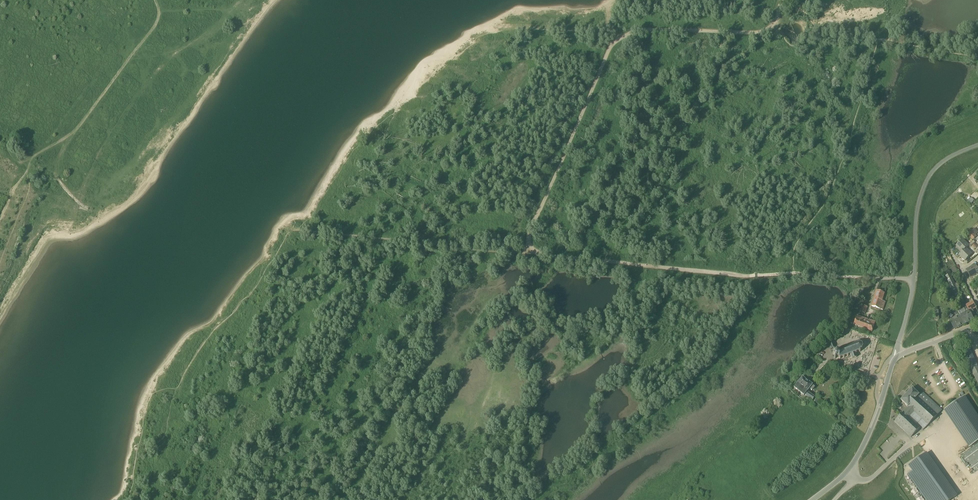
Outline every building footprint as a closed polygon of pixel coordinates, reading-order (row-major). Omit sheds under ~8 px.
[(904,16),(899,22),(902,25),(906,27),(911,22),(904,16)] [(972,240),(977,236),(972,231),(967,235),(972,240)] [(962,252),(966,248),(969,245),(963,239),(956,246),(962,252)] [(962,252),(959,255),(965,261),(972,254),(966,248),(962,252)] [(966,270),(970,277),(977,273),(977,265),(976,266),(976,264),(966,270)] [(883,310),(885,303),(882,302),(884,293),(876,291),(871,306),(883,310)] [(966,306),(963,307),(964,308),(966,312),(970,321),(974,319),(973,316),(973,315),(975,314),(973,310),(977,308),(973,301),(966,305),(966,306)] [(965,324),(970,321),(966,312),(960,315),(965,324)] [(950,321),(954,329),(965,324),(960,315),(957,317),(955,317),(953,318),(953,319),(950,321)] [(866,319),(857,316),(855,321),(852,320),(851,324),(853,325),(863,329),(866,319)] [(866,319),(863,329),(872,332),(875,322),(866,319)] [(857,344),(857,343),(836,350),(837,352),(833,354),(835,358),(839,357),(840,359),(850,355),(852,359),(856,357),(855,353),(860,351),(859,350),(861,349),(863,347),(862,344),(859,343),(857,344)] [(977,365),(970,350),(964,352),(970,368),(977,384),(977,367),(977,365)] [(802,378),(794,388),(804,396),(804,395),(812,401),(815,397),(807,392),(807,391),(809,389),(812,391),(814,387),(812,385),(805,380),(802,378)] [(908,407),(894,422),(911,438),(914,434),(921,427),(910,417),(914,412),(928,425),(942,410),(922,391),(920,393),(919,395),(912,388),(900,400),(907,407),(908,407)] [(977,441),(977,416),(964,396),(948,407),(973,445),(977,441)] [(817,397),(814,401),(820,405),(823,401),(817,397)] [(977,470),(977,443),(962,455),(963,456),(962,456),(974,473),(977,470)] [(907,474),(921,494),(925,499),(951,499),(957,496),(926,453),(927,455),(923,458),(922,457),(909,466),(913,471),(908,474),(907,474)] [(967,478),(962,481),(966,487),(971,484),(967,478)]
